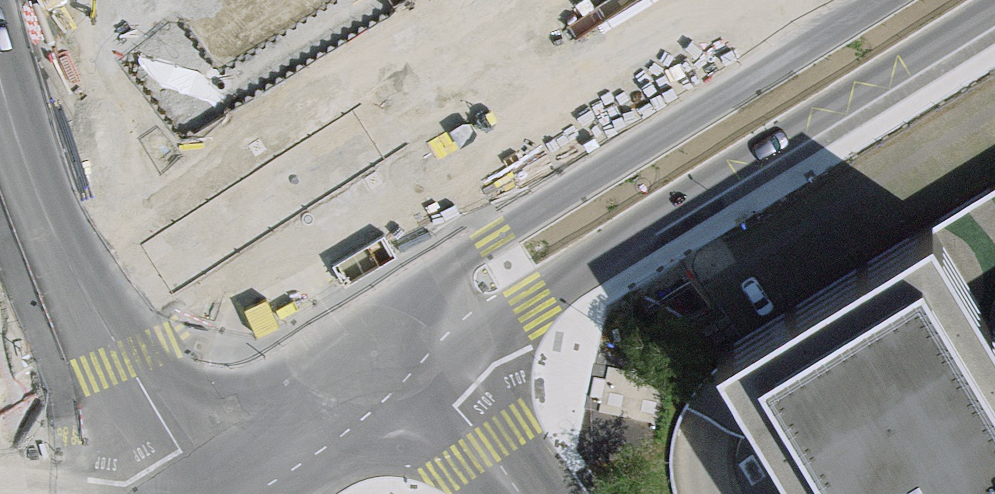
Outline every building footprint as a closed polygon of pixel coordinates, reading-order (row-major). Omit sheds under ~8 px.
[(984,233),(994,226),(994,176),(961,197),(984,233)] [(928,234),(726,357),(810,493),(994,493),(994,342),(928,234)]
